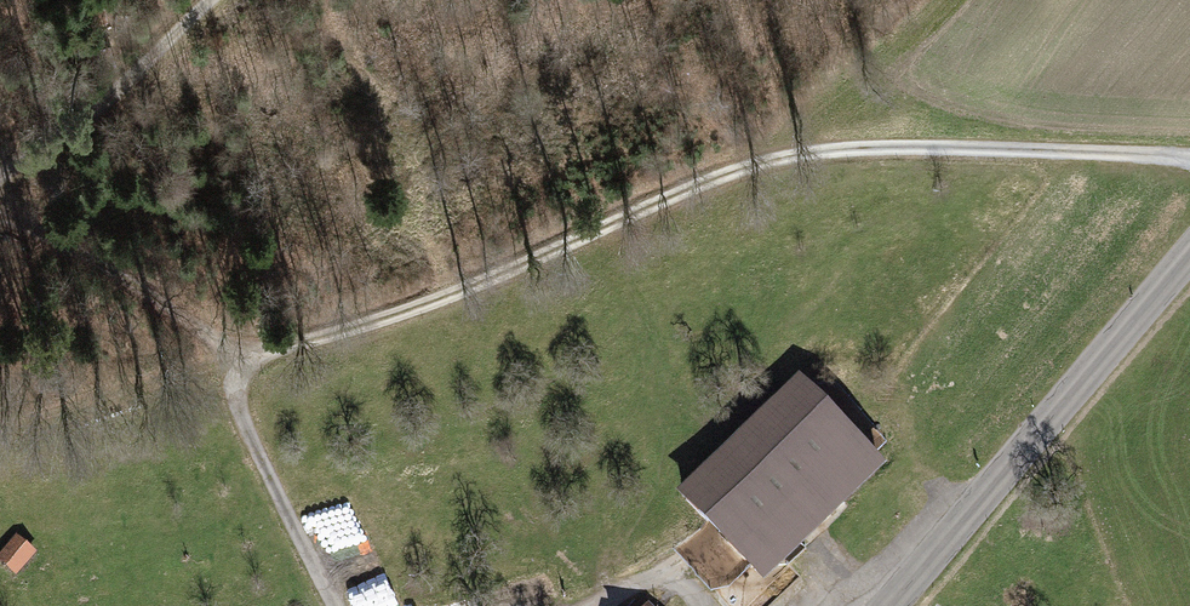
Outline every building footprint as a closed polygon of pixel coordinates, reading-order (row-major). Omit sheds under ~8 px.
[(767,581),(885,465),(797,376),(679,492),(767,581)] [(15,536),(0,555),(0,563),(17,577),(36,553),(15,536)]
